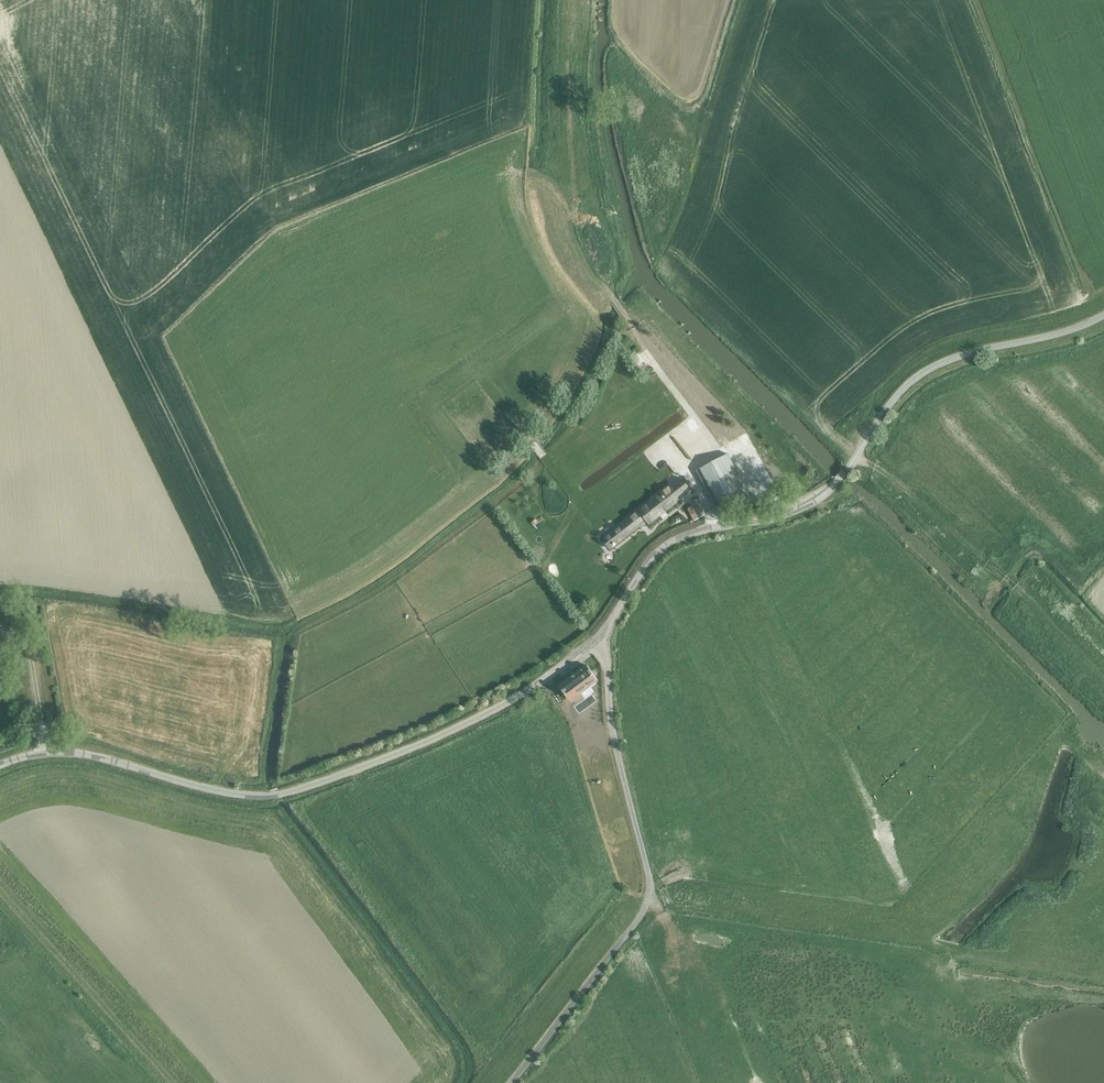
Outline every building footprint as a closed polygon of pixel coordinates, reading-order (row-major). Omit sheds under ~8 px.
[(529,440),(524,443),(530,452),(535,449),(529,440)] [(718,509),(749,492),(729,455),(698,472),(718,509)] [(649,524),(692,491),(682,479),(603,540),(611,549),(647,521),(649,524)] [(695,521),(707,515),(699,501),(694,503),(695,506),(688,509),(689,510),(694,520),(695,521)] [(694,520),(689,510),(683,512),(688,522),(694,520)] [(571,675),(578,684),(602,666),(593,655),(570,674),(571,675)] [(578,684),(571,675),(564,680),(572,689),(578,684)] [(574,708),(584,701),(576,691),(567,697),(574,708)] [(1093,794),(1087,800),(1097,809),(1101,804),(1103,806),(1103,796),(1095,787),(1091,792),(1093,794)]
